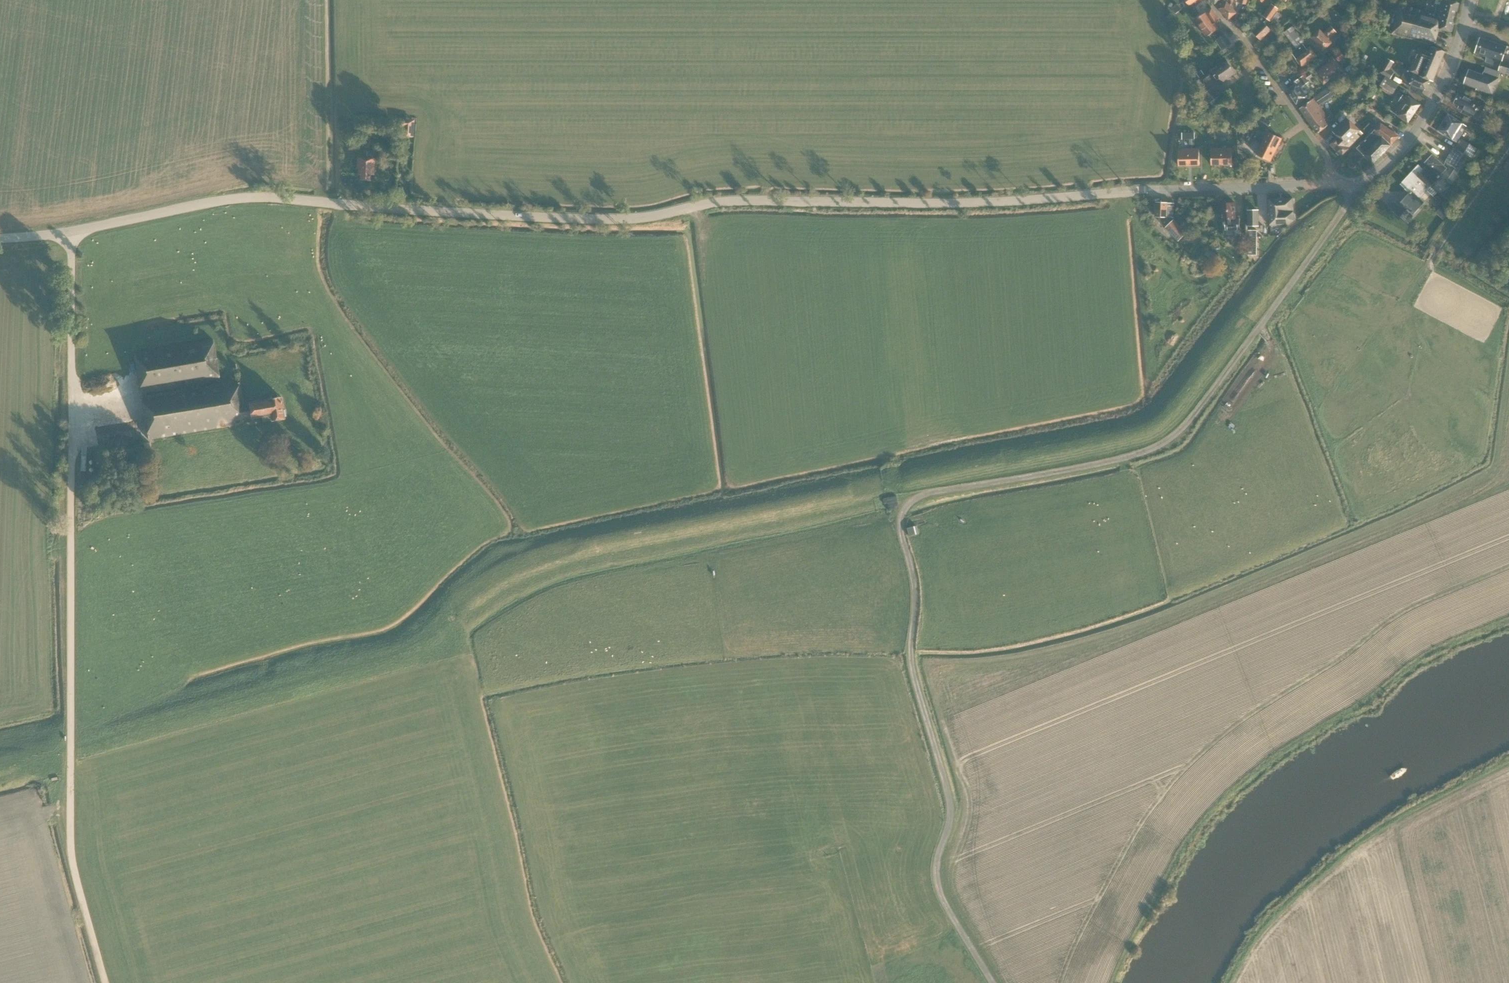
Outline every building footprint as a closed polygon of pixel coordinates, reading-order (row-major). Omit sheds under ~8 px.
[(1230,5),(1231,1),(1233,0),(1222,0),(1216,5),(1229,19),(1237,12),(1230,5)] [(1450,0),(1442,0),(1441,3),(1441,4),(1438,4),(1435,13),(1427,11),(1426,13),(1422,12),(1423,10),(1400,4),(1394,28),(1393,32),(1392,34),(1435,44),(1440,28),(1448,30),(1452,31),(1459,2),(1450,0)] [(1182,9),(1178,3),(1171,7),(1176,13),(1182,9)] [(1272,3),(1263,16),(1270,21),(1279,9),(1272,3)] [(1215,23),(1219,20),(1212,8),(1195,19),(1207,36),(1219,28),(1215,23)] [(1264,22),(1261,19),(1251,30),(1261,40),(1274,26),(1267,20),(1264,22)] [(1332,42),(1329,39),(1337,32),(1332,25),(1323,33),(1320,29),(1311,37),(1323,50),(1332,42)] [(1345,29),(1341,32),(1345,38),(1349,35),(1345,29)] [(1224,34),(1216,39),(1222,50),(1231,44),(1224,34)] [(1506,72),(1507,73),(1508,73),(1508,61),(1499,58),(1503,45),(1480,37),(1475,52),(1487,56),(1486,61),(1493,64),(1495,59),(1502,61),(1499,70),(1506,72)] [(1302,67),(1317,56),(1310,47),(1307,49),(1304,44),(1292,52),(1302,67)] [(1406,68),(1406,69),(1409,72),(1429,80),(1429,79),(1433,81),(1445,51),(1432,45),(1429,51),(1419,47),(1410,70),(1406,68)] [(1342,70),(1334,58),(1333,56),(1329,59),(1330,61),(1316,71),(1324,83),(1342,70)] [(1387,58),(1379,72),(1391,79),(1395,72),(1390,69),(1394,62),(1387,58)] [(1219,84),(1236,72),(1227,60),(1218,67),(1217,65),(1205,74),(1201,69),(1196,73),(1204,83),(1214,76),(1219,84)] [(1409,72),(1406,69),(1402,77),(1406,81),(1410,83),(1425,89),(1429,80),(1409,72)] [(1503,79),(1506,72),(1499,70),(1500,71),(1498,77),(1483,72),(1483,74),(1469,69),(1464,83),(1477,88),(1476,89),(1492,95),(1499,77),(1503,79)] [(1307,80),(1315,75),(1311,70),(1304,75),(1307,80)] [(1390,79),(1391,79),(1379,72),(1378,71),(1374,77),(1383,82),(1381,85),(1394,93),(1399,84),(1390,79)] [(1304,85),(1309,82),(1307,80),(1304,75),(1294,82),(1296,84),(1288,89),(1287,89),(1297,103),(1310,94),(1305,87),(1304,85)] [(1222,101),(1218,97),(1219,96),(1213,87),(1200,95),(1210,110),(1222,101)] [(1332,122),(1320,105),(1333,96),(1328,87),(1314,97),(1315,98),(1300,108),(1317,133),(1332,122)] [(1478,118),(1485,103),(1471,96),(1469,99),(1459,93),(1454,102),(1459,105),(1458,107),(1463,110),(1462,112),(1470,116),(1471,115),(1478,118)] [(1408,122),(1421,104),(1411,97),(1407,95),(1395,113),(1399,116),(1408,122)] [(1365,111),(1379,123),(1385,116),(1371,104),(1365,111)] [(1467,126),(1464,124),(1466,121),(1456,114),(1454,117),(1448,114),(1438,130),(1456,142),(1467,126)] [(1347,116),(1333,131),(1338,137),(1331,144),(1337,150),(1336,152),(1339,155),(1340,154),(1341,155),(1350,147),(1349,147),(1363,133),(1355,125),(1347,116)] [(1268,127),(1271,122),(1261,117),(1258,122),(1268,127)] [(413,136),(414,120),(399,119),(398,126),(399,126),(399,124),(403,124),(403,135),(413,136)] [(1498,138),(1501,140),(1508,128),(1496,121),(1489,133),(1498,138)] [(1373,164),(1400,136),(1380,122),(1375,129),(1357,148),(1364,154),(1363,154),(1373,164)] [(1251,130),(1248,135),(1254,138),(1256,132),(1251,130)] [(1263,143),(1276,150),(1282,138),(1268,131),(1263,143)] [(1251,144),(1254,138),(1248,135),(1244,133),(1240,139),(1242,140),(1241,143),(1243,144),(1245,141),(1251,144)] [(1461,138),(1455,148),(1469,155),(1474,146),(1461,138)] [(1271,161),(1276,150),(1263,143),(1257,154),(1271,161)] [(1212,164),(1233,164),(1232,147),(1211,148),(1212,164)] [(1464,163),(1469,155),(1455,148),(1453,147),(1449,154),(1464,163)] [(1179,165),(1189,165),(1189,148),(1178,148),(1179,165)] [(1199,148),(1189,148),(1189,165),(1200,165),(1199,148)] [(1418,164),(1407,176),(1418,186),(1420,183),(1426,189),(1431,194),(1433,196),(1437,192),(1431,186),(1448,168),(1432,153),(1424,162),(1427,165),(1423,169),(1418,164)] [(1452,184),(1464,163),(1449,154),(1445,161),(1455,167),(1447,181),(1452,184)] [(358,157),(357,167),(359,168),(358,174),(360,174),(361,179),(370,180),(371,174),(374,174),(375,158),(373,158),(367,157),(358,157)] [(1426,189),(1420,183),(1418,186),(1407,176),(1400,184),(1409,193),(1401,202),(1401,203),(1399,205),(1393,200),(1388,206),(1400,217),(1408,208),(1413,214),(1423,202),(1424,202),(1431,194),(1426,189)] [(1290,223),(1294,220),(1293,198),(1269,199),(1270,224),(1290,223)] [(1235,202),(1228,202),(1227,201),(1223,201),(1223,202),(1220,202),(1221,219),(1225,219),(1225,229),(1235,229),(1235,236),(1240,236),(1240,229),(1240,219),(1235,219),(1235,202)] [(1156,216),(1166,226),(1166,227),(1178,240),(1185,233),(1173,220),(1174,202),(1167,202),(1156,202),(1156,216)] [(1442,205),(1436,212),(1443,218),(1449,211),(1442,205)] [(1247,209),(1247,225),(1258,225),(1257,209),(1247,209)] [(1257,254),(1257,230),(1248,230),(1248,254),(1257,254)] [(250,403),(243,404),(239,380),(221,383),(180,389),(180,386),(220,379),(213,339),(134,352),(142,396),(149,439),(236,426),(236,423),(241,422),(241,419),(246,418),(247,424),(257,423),(256,417),(262,416),(263,421),(272,419),(284,418),(281,396),(280,396),(277,393),(272,394),(270,398),(269,398),(269,399),(250,402),(250,403)] [(142,460),(153,458),(150,442),(139,443),(142,460)] [(900,496),(888,497),(889,505),(901,504),(900,496)] [(908,527),(910,535),(921,532),(919,524),(908,527)]
